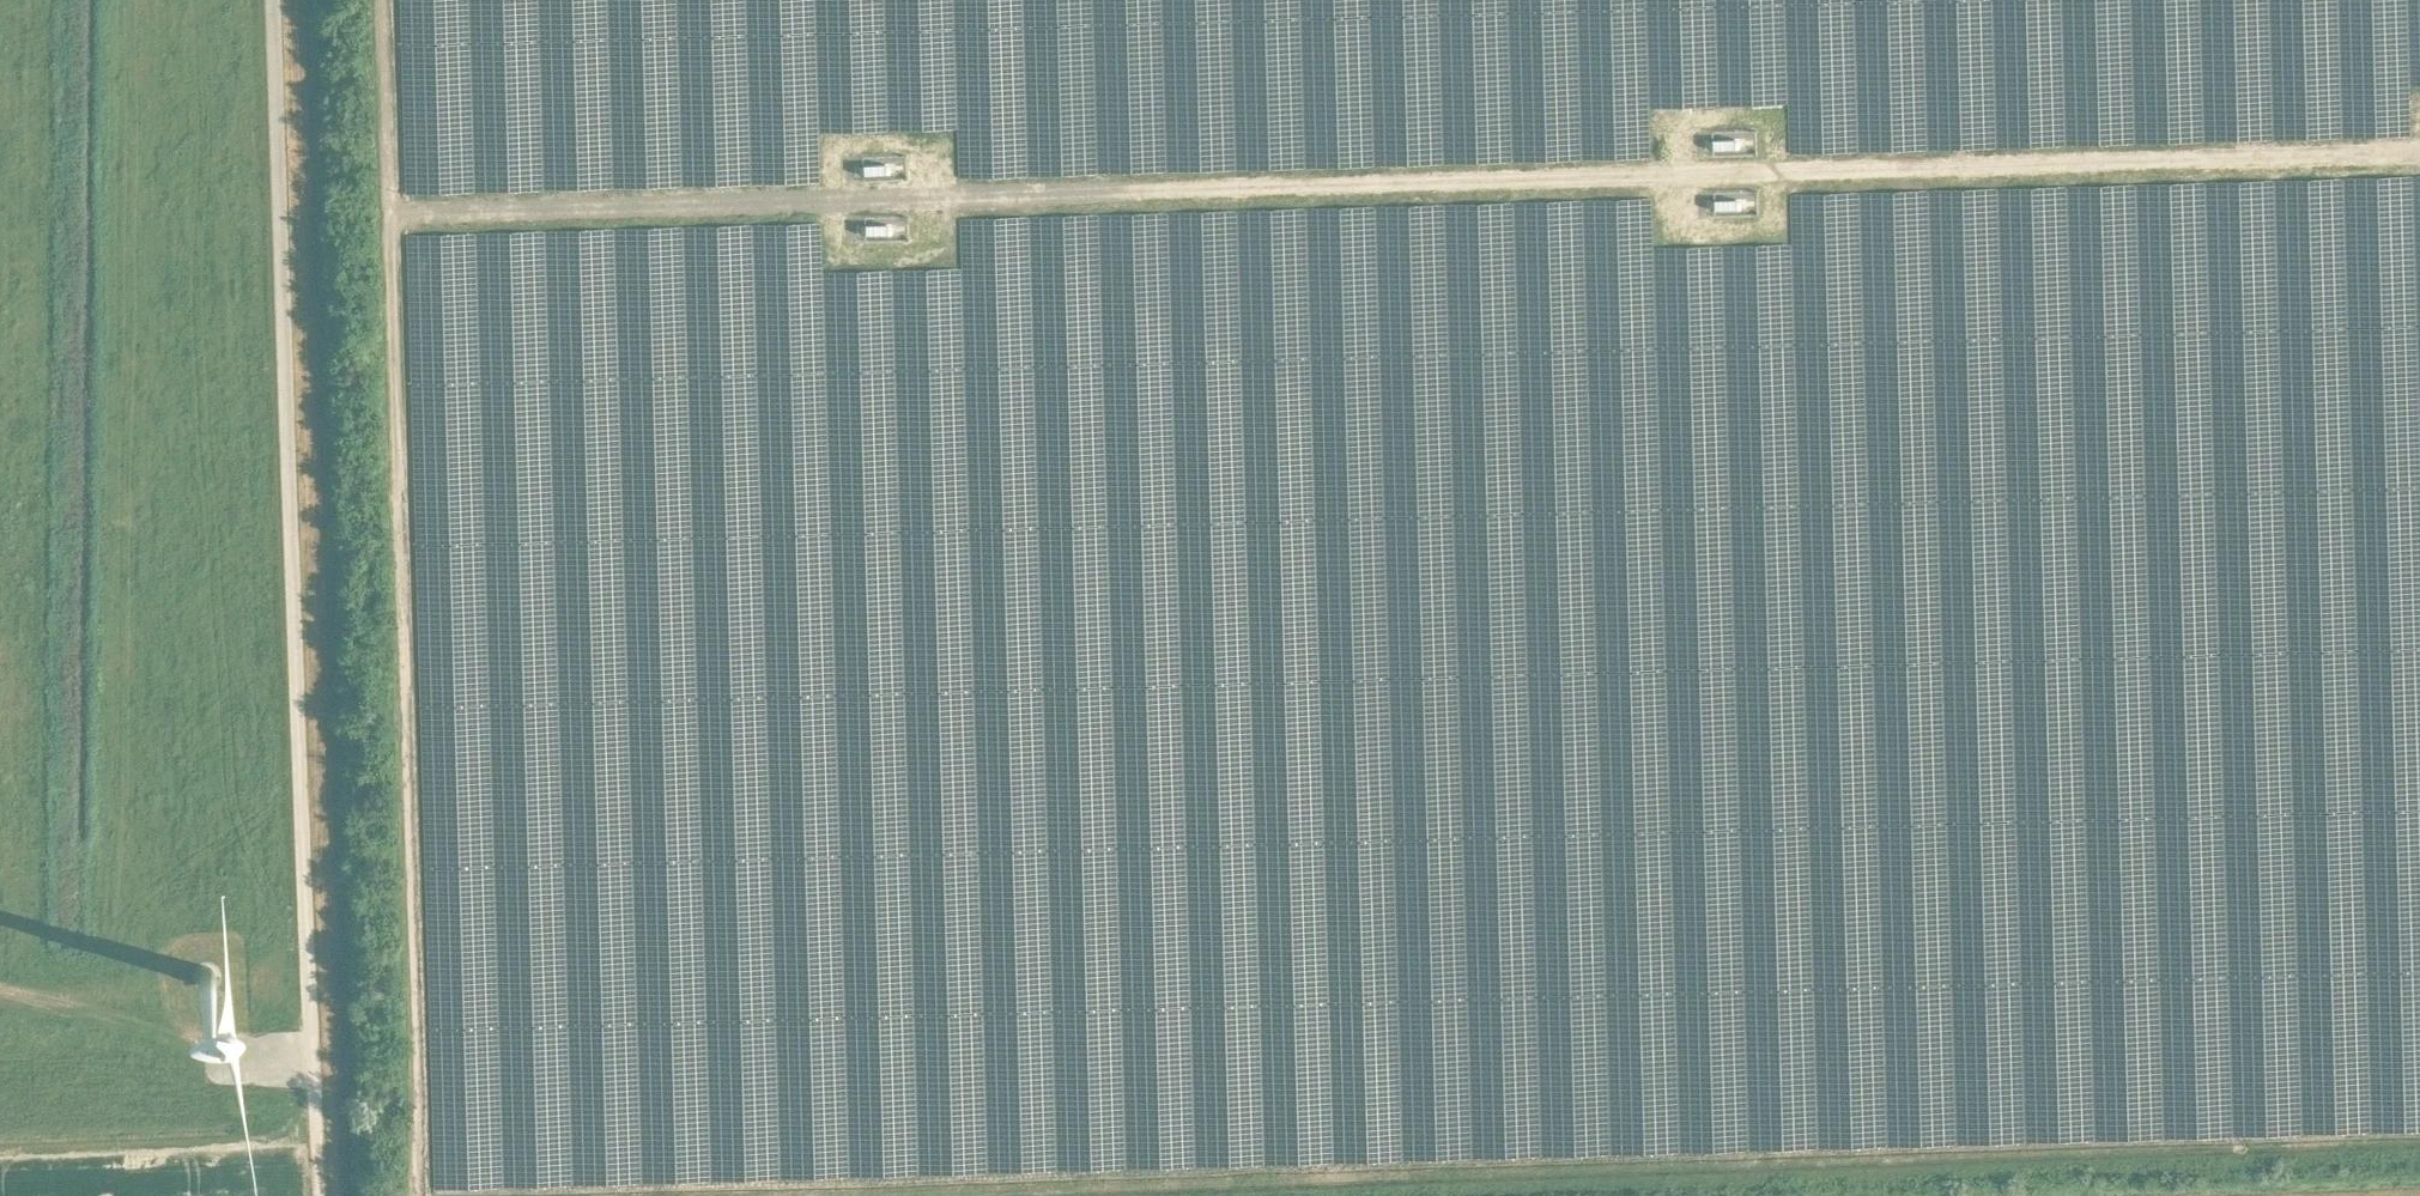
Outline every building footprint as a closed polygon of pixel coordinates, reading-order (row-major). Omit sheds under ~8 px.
[(211,992),(213,991),(214,988),(215,986),(216,984),(215,982),(214,979),(213,977),(211,975),(208,974),(205,974),(203,974),(201,975),(199,977),(197,978),(196,981),(196,984),(196,987),(197,989),(199,991),(201,992),(203,993),(205,994),(208,993),(211,992)]
